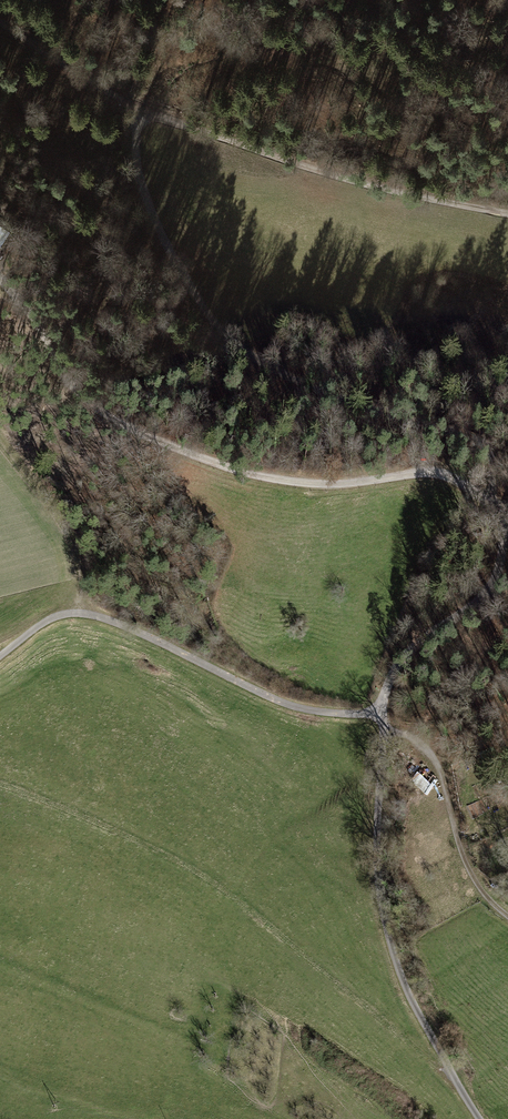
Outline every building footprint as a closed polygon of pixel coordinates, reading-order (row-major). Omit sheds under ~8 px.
[(10,231),(0,224),(0,245),(10,231)]
